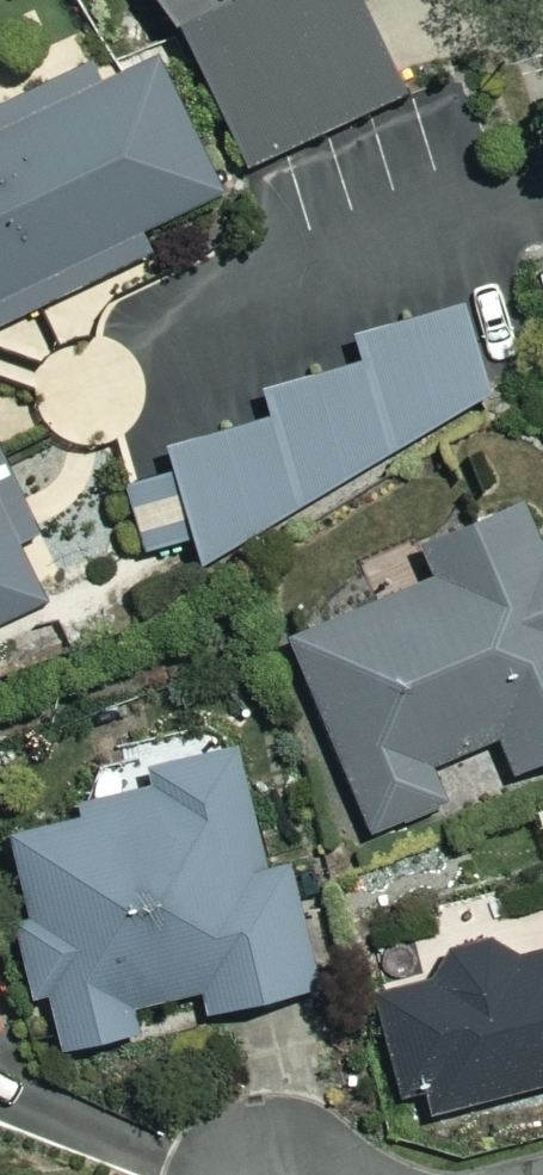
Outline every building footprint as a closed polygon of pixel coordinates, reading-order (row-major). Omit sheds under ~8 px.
[(175,35),(219,7),(214,0),(152,0),(175,35)] [(361,1),(361,0),(254,0),(180,43),(255,170),(397,87),(350,7),(361,1)] [(138,258),(129,239),(217,197),(155,64),(95,92),(89,78),(0,120),(0,323),(138,258)] [(356,343),(363,361),(266,397),(274,418),(166,459),(204,559),(490,401),(454,306),(356,343)] [(52,594),(0,484),(0,619),(52,594)] [(432,587),(290,645),(367,834),(441,803),(426,767),(500,737),(515,773),(542,761),(542,565),(518,505),(415,547),(432,587)] [(14,839),(36,928),(16,932),(34,1006),(53,1001),(66,1055),(134,1038),(129,1016),(201,998),(207,1021),(323,993),(292,865),(261,872),(229,742),(144,763),(151,790),(79,808),(82,822),(14,839)] [(440,982),(374,999),(399,1101),(428,1094),(432,1112),(542,1084),(542,956),(512,964),(506,939),(434,957),(440,982)]
